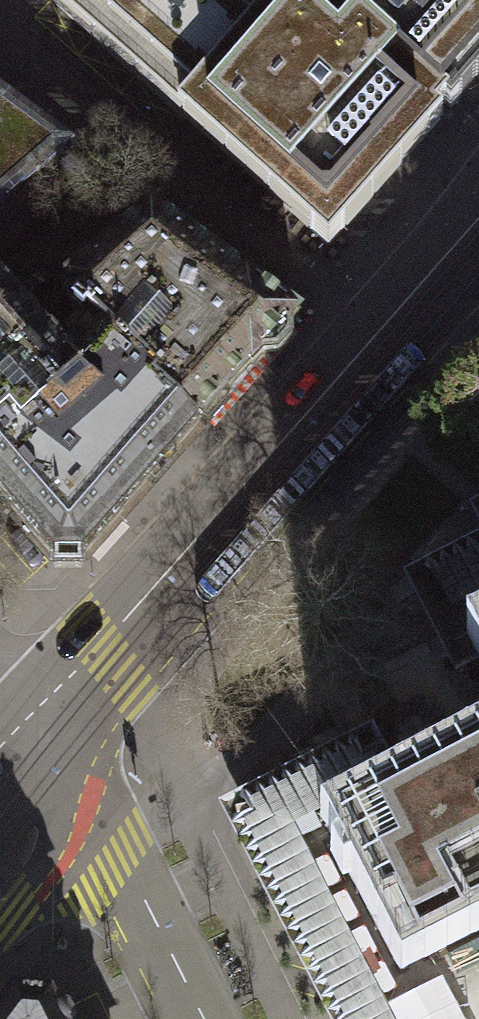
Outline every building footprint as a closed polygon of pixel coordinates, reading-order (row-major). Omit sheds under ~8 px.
[(334,0),(274,0),(267,9),(257,0),(52,0),(328,246),(452,106),(334,0)] [(452,106),(478,76),(478,0),(334,0),(452,106)] [(74,146),(0,91),(0,210),(74,146)] [(67,302),(92,323),(94,322),(159,380),(154,385),(198,425),(298,315),(284,305),(283,306),(259,288),(260,287),(244,275),(243,277),(150,207),(67,280),(67,302)] [(9,413),(20,425),(78,376),(62,358),(64,355),(0,282),(0,420),(9,413)] [(64,355),(62,358),(78,376),(20,425),(9,413),(0,420),(0,496),(17,517),(54,557),(54,571),(81,570),(81,557),(198,425),(154,385),(159,380),(94,322),(92,323),(64,355)] [(413,578),(457,666),(478,655),(478,544),(413,578)] [(396,795),(368,739),(231,808),(338,1018),(478,1018),(478,753),(396,795)] [(66,1005),(59,1003),(54,1006),(49,997),(13,993),(8,1000),(4,997),(0,998),(0,1018),(73,1018),(66,1005)]
